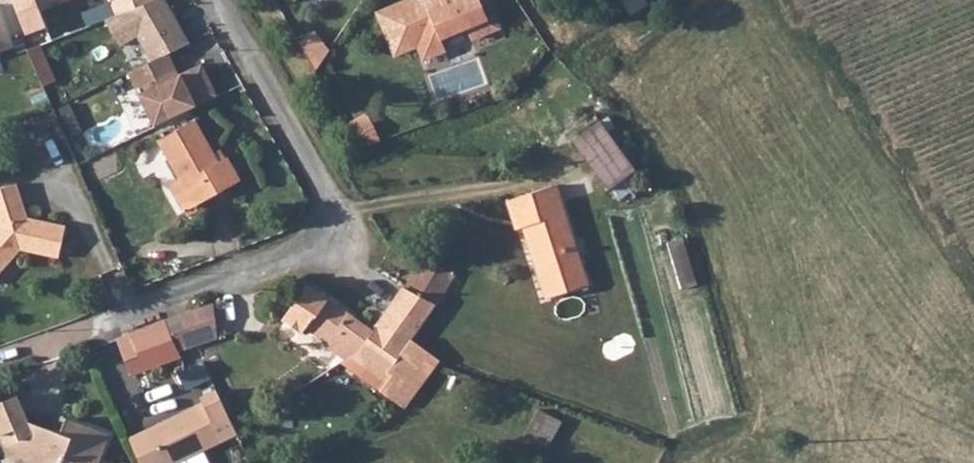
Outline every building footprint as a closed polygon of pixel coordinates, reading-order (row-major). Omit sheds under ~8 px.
[(43,11),(69,0),(39,0),(43,11)] [(105,20),(120,46),(137,36),(153,65),(174,55),(192,46),(165,0),(156,0),(123,13),(105,20)] [(123,13),(156,0),(119,0),(123,13)] [(422,0),(411,0),(376,14),(393,56),(416,46),(421,60),(443,51),(438,39),(464,29),(469,41),(496,29),(491,16),(485,19),(477,0),(423,0),(422,0)] [(628,14),(645,3),(643,0),(619,0),(628,14)] [(18,48),(2,5),(0,6),(0,55),(18,48)] [(321,31),(302,41),(315,66),(334,56),(321,31)] [(27,49),(42,84),(54,79),(39,45),(27,49)] [(184,73),(174,55),(153,65),(134,74),(159,129),(193,113),(190,106),(220,90),(207,64),(184,73)] [(28,109),(23,96),(11,101),(16,114),(28,109)] [(365,115),(346,126),(349,130),(367,119),(365,115)] [(240,179),(228,157),(225,158),(219,162),(214,153),(195,119),(158,140),(179,178),(168,185),(183,211),(240,179)] [(379,140),(367,119),(349,130),(359,148),(379,140)] [(608,190),(636,170),(601,121),(572,141),(608,190)] [(220,149),(214,153),(219,162),(225,158),(220,149)] [(16,184),(0,189),(0,272),(20,249),(59,257),(65,226),(27,218),(16,184)] [(556,185),(507,200),(514,221),(521,219),(523,226),(547,298),(588,284),(556,185)] [(523,226),(521,219),(514,221),(516,229),(523,226)] [(423,258),(404,288),(435,306),(453,276),(423,258)] [(358,350),(373,331),(364,324),(307,284),(284,318),(302,333),(306,328),(327,342),(324,346),(344,359),(358,350)] [(438,360),(412,339),(435,306),(404,288),(373,331),(358,350),(394,375),(381,392),(403,407),(415,392),(438,360)] [(214,303),(164,319),(180,350),(218,337),(214,303)] [(180,350),(164,319),(129,334),(144,369),(183,356),(180,350)] [(234,428),(216,389),(200,397),(203,402),(157,424),(153,437),(165,462),(177,462),(237,434),(234,428)] [(77,462),(99,462),(101,458),(110,434),(66,418),(60,434),(27,423),(17,396),(0,403),(0,436),(9,457),(1,460),(2,462),(62,462),(64,458),(77,462)] [(557,448),(568,420),(540,409),(529,438),(557,448)]
